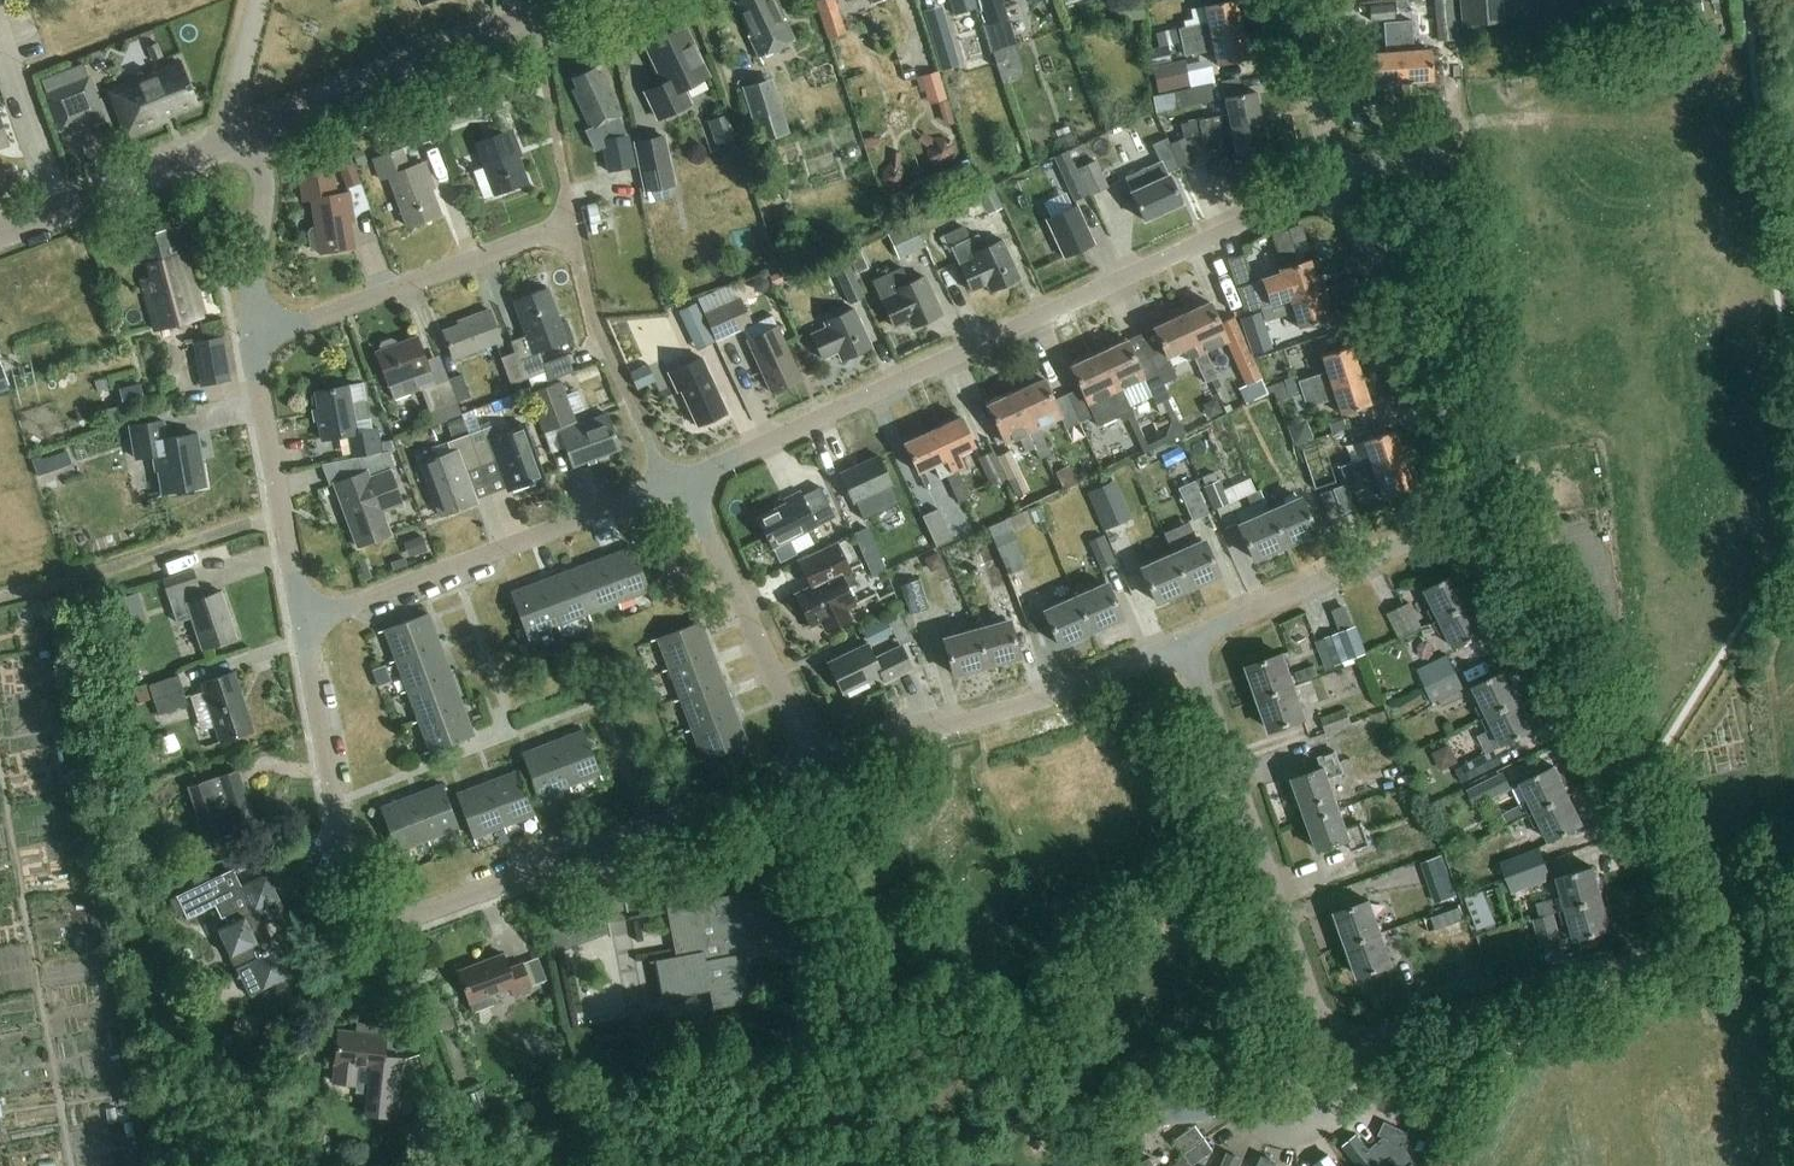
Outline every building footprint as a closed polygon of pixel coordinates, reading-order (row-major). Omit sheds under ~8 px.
[(795,41),(786,21),(782,23),(772,0),(742,0),(737,3),(753,37),(750,38),(760,58),(795,41)] [(818,5),(830,41),(846,35),(834,0),(833,0),(818,5)] [(956,17),(978,10),(975,0),(950,0),(956,17)] [(1002,0),(982,0),(990,26),(1008,20),(1002,0)] [(1182,43),(1242,31),(1235,0),(1228,0),(1205,5),(1208,22),(1179,29),(1182,43)] [(1456,40),(1453,0),(1434,0),(1437,42),(1456,40)] [(1462,27),(1500,23),(1498,0),(1460,0),(1462,27)] [(1707,23),(1704,0),(1608,0),(1613,36),(1707,23)] [(1117,21),(1146,19),(1145,1),(1117,3),(1117,21)] [(1396,5),(1382,6),(1383,17),(1397,17),(1396,11),(1396,5)] [(936,57),(941,72),(959,66),(941,6),(923,12),(936,57)] [(1412,21),(1397,22),(1403,83),(1433,81),(1430,49),(1414,50),(1412,21)] [(1397,22),(1384,23),(1386,53),(1369,54),(1372,86),(1403,83),(1397,22)] [(684,29),(647,46),(666,85),(647,94),(659,120),(690,105),(683,90),(708,79),(684,29)] [(1179,29),(1157,33),(1160,48),(1182,43),(1179,29)] [(1242,31),(1182,43),(1185,56),(1214,50),(1217,65),(1248,59),(1242,31)] [(146,47),(151,62),(163,58),(158,43),(146,47)] [(1185,60),(1152,68),(1158,93),(1191,86),(1185,60)] [(196,104),(180,63),(157,72),(158,76),(144,81),(143,78),(108,92),(115,109),(119,108),(123,118),(119,119),(126,136),(166,121),(164,117),(196,104)] [(627,136),(619,118),(623,116),(603,75),(598,77),(594,70),(574,80),(579,89),(573,92),(592,131),(602,126),(608,139),(603,140),(609,171),(635,166),(629,136),(627,136)] [(89,73),(42,92),(58,133),(106,114),(89,73)] [(947,110),(936,73),(918,78),(925,103),(936,101),(939,113),(947,110)] [(772,77),(741,87),(758,143),(789,134),(772,77)] [(1213,84),(1212,84),(1193,88),(1174,93),(1177,110),(1216,101),(1213,84)] [(1202,135),(1262,123),(1256,92),(1225,98),(1228,114),(1199,121),(1182,125),(1184,138),(1186,139),(1202,135)] [(733,112),(713,118),(720,142),(740,136),(733,112)] [(10,145),(0,115),(0,149),(10,145)] [(428,115),(411,121),(418,145),(435,140),(428,115)] [(1262,123),(1202,135),(1204,149),(1234,142),(1238,157),(1268,151),(1262,123)] [(1075,145),(1069,128),(1057,132),(1062,149),(1075,145)] [(512,131),(477,144),(485,168),(474,172),(484,199),(495,195),(496,196),(528,184),(515,148),(518,147),(512,131)] [(677,186),(666,135),(633,142),(644,193),(677,186)] [(1197,163),(1186,139),(1184,138),(1170,145),(1181,170),(1197,163)] [(347,189),(361,184),(347,144),(333,149),(333,153),(347,189)] [(351,153),(356,165),(366,162),(361,149),(351,153)] [(431,179),(425,163),(410,169),(403,149),(375,160),(382,180),(391,177),(409,228),(441,216),(428,181),(431,179)] [(1077,170),(1089,195),(1089,197),(1109,187),(1097,161),(1077,170)] [(1089,195),(1077,170),(1075,164),(1060,171),(1073,202),(1089,195)] [(1161,164),(1126,179),(1132,192),(1131,193),(1144,222),(1182,205),(1169,176),(1168,177),(1161,164)] [(352,211),(349,194),(334,196),(330,173),(299,179),(304,203),(312,202),(317,229),(312,230),(309,235),(312,250),(316,253),(322,252),(322,255),(356,250),(349,211),(352,211)] [(989,215),(1003,209),(993,186),(978,192),(989,215)] [(601,223),(597,204),(586,206),(590,225),(601,223)] [(1065,258),(1095,245),(1078,206),(1047,220),(1065,258)] [(899,259),(926,247),(914,222),(888,233),(899,259)] [(158,332),(204,319),(178,227),(139,238),(151,279),(143,281),(158,332)] [(979,235),(969,240),(964,228),(947,236),(972,292),(987,285),(991,293),(1021,279),(1004,241),(986,249),(979,235)] [(1294,247),(1289,232),(1273,237),(1277,252),(1294,247)] [(195,269),(206,267),(203,252),(191,255),(195,269)] [(832,265),(836,275),(849,305),(866,298),(847,257),(832,265)] [(1260,309),(1319,290),(1310,259),(1277,269),(1279,274),(1236,288),(1244,314),(1260,309)] [(925,277),(910,284),(903,270),(875,283),(895,329),(909,322),(913,330),(943,316),(925,277)] [(548,373),(544,364),(539,351),(571,339),(564,322),(560,323),(548,289),(514,301),(528,338),(509,344),(513,355),(524,382),(530,380),(532,387),(551,380),(549,373),(548,373)] [(1319,290),(1260,309),(1265,322),(1294,312),(1299,328),(1328,319),(1319,290)] [(741,300),(705,316),(717,342),(753,326),(741,300)] [(1211,303),(1182,317),(1198,353),(1192,356),(1198,368),(1210,363),(1211,362),(1206,351),(1228,341),(1232,351),(1248,384),(1249,386),(1260,381),(1262,380),(1234,318),(1221,324),(1211,303)] [(714,343),(695,304),(678,313),(697,351),(714,343)] [(855,310),(824,324),(827,329),(811,336),(823,361),(838,354),(842,362),(873,348),(855,310)] [(454,360),(502,342),(490,311),(459,322),(460,327),(444,333),(454,360)] [(1259,312),(1240,319),(1252,356),(1271,349),(1259,312)] [(1164,350),(1150,357),(1163,385),(1177,378),(1168,358),(1183,351),(1186,358),(1192,356),(1198,353),(1182,317),(1155,329),(1164,350)] [(802,381),(779,330),(750,344),(773,394),(802,381)] [(230,379),(222,337),(190,343),(198,386),(230,379)] [(457,404),(449,380),(447,380),(438,356),(426,360),(418,337),(398,345),(397,341),(392,339),(383,342),(381,347),(382,351),(377,352),(395,400),(417,392),(422,390),(435,426),(460,417),(455,404),(457,404)] [(1127,341),(1099,355),(1116,391),(1110,394),(1115,406),(1127,400),(1126,397),(1132,394),(1128,385),(1143,378),(1156,405),(1170,399),(1163,385),(1150,357),(1137,363),(1127,341)] [(1303,394),(1327,386),(1361,375),(1352,347),(1318,358),(1323,373),(1299,381),(1303,394)] [(524,382),(513,355),(502,359),(512,386),(524,382)] [(1080,422),(1080,423),(1094,417),(1098,428),(1121,418),(1123,422),(1135,416),(1127,400),(1115,406),(1110,394),(1116,391),(1099,355),(1071,368),(1081,388),(1068,394),(1081,422),(1080,422)] [(711,374),(710,375),(702,357),(669,372),(678,391),(680,390),(698,428),(728,414),(711,376),(711,374)] [(1210,363),(1198,368),(1205,384),(1206,383),(1212,380),(1217,378),(1218,377),(1211,362),(1210,363)] [(460,375),(449,380),(457,404),(469,399),(460,375)] [(1303,394),(1307,408),(1331,400),(1336,415),(1370,404),(1361,375),(1327,386),(1303,394)] [(1286,381),(1291,398),(1303,394),(1299,381),(1298,376),(1286,380),(1286,381)] [(1081,422),(1068,394),(1053,401),(1044,381),(1017,393),(1034,429),(1027,433),(1032,445),(1045,439),(1039,427),(1061,417),(1067,429),(1080,423),(1080,422),(1081,422)] [(534,404),(545,433),(573,423),(558,382),(532,391),(536,403),(534,404)] [(1277,406),(1291,401),(1285,384),(1271,389),(1277,406)] [(107,423),(120,420),(120,418),(126,416),(124,410),(144,404),(139,385),(119,391),(122,401),(117,408),(104,411),(107,423)] [(354,459),(384,454),(379,429),(358,433),(356,422),(371,419),(367,402),(353,405),(349,387),(317,393),(323,423),(320,423),(323,442),(349,436),(354,459)] [(1034,429),(1017,393),(994,403),(988,406),(1000,434),(1001,434),(1005,443),(1018,437),(1025,452),(1034,447),(1039,460),(1052,454),(1045,439),(1032,445),(1027,433),(1034,429)] [(575,468),(621,450),(608,415),(562,433),(575,468)] [(450,440),(469,434),(463,418),(445,425),(450,440)] [(953,489),(965,483),(959,470),(965,467),(959,454),(975,447),(961,418),(933,431),(952,473),(947,476),(953,489)] [(166,440),(163,421),(131,427),(136,459),(153,457),(156,472),(159,472),(163,494),(206,487),(197,435),(166,440)] [(492,428),(470,436),(481,466),(497,460),(508,492),(545,479),(526,427),(495,438),(492,428)] [(941,479),(947,476),(952,473),(933,431),(905,444),(918,472),(935,465),(941,479)] [(1345,480),(1374,470),(1404,460),(1394,431),(1364,440),(1370,457),(1341,467),(1345,480)] [(477,504),(475,499),(465,472),(481,466),(470,436),(448,444),(433,449),(437,459),(421,465),(440,517),(477,504)] [(1007,480),(996,456),(994,450),(979,458),(991,486),(1007,480)] [(996,456),(1007,480),(1014,496),(1029,490),(1011,451),(996,456)] [(389,453),(384,454),(354,459),(344,461),(350,480),(334,486),(358,548),(391,536),(382,512),(402,505),(390,472),(395,469),(389,453)] [(882,491),(885,490),(892,487),(878,457),(841,473),(855,504),(856,503),(865,520),(877,515),(872,502),(885,497),(882,491)] [(1413,490),(1404,460),(1374,470),(1345,480),(1349,493),(1378,483),(1384,500),(1413,490)] [(1215,509),(1228,504),(1230,503),(1220,480),(1217,481),(1213,472),(1201,477),(1215,509)] [(1232,500),(1260,489),(1255,477),(1227,488),(1232,500)] [(1179,484),(1184,497),(1194,520),(1209,513),(1198,490),(1197,490),(1192,478),(1179,484)] [(1131,518),(1115,481),(1086,493),(1102,531),(1131,518)] [(965,483),(953,489),(959,504),(972,499),(965,483)] [(1353,508),(1344,483),(1330,488),(1317,492),(1327,522),(1341,518),(1339,512),(1353,508)] [(787,504),(758,519),(773,549),(779,561),(796,553),(789,541),(834,518),(819,488),(802,497),(800,492),(785,500),(787,504)] [(1286,546),(1271,513),(1261,492),(1247,499),(1258,519),(1240,527),(1255,560),(1286,546)] [(1302,499),(1271,513),(1286,546),(1316,532),(1302,499)] [(988,528),(996,547),(1013,540),(1010,533),(1038,522),(1042,531),(1047,529),(1037,507),(988,528)] [(923,517),(937,548),(954,541),(939,509),(923,517)] [(886,572),(886,570),(868,529),(854,535),(873,578),(886,572)] [(1100,570),(1116,563),(1104,535),(1089,542),(1100,570)] [(421,536),(401,543),(407,559),(426,552),(421,536)] [(800,562),(812,587),(796,595),(811,627),(822,622),(827,633),(852,621),(847,611),(856,606),(847,586),(854,583),(850,576),(861,571),(847,540),(800,562)] [(1013,540),(996,547),(1001,559),(1002,559),(1009,573),(1009,574),(1025,568),(1013,540)] [(1174,556),(1188,589),(1219,575),(1205,543),(1174,556)] [(603,559),(619,603),(650,591),(634,548),(603,559)] [(1156,602),(1188,589),(1174,556),(1142,570),(1156,602)] [(589,615),(619,603),(603,559),(572,571),(589,615)] [(159,571),(164,585),(175,620),(192,614),(203,649),(237,639),(223,594),(204,600),(199,585),(197,585),(192,570),(191,570),(188,561),(159,571)] [(558,626),(589,615),(572,571),(542,582),(558,626)] [(1428,611),(1434,623),(1474,603),(1460,574),(1426,590),(1435,607),(1428,611)] [(917,580),(915,581),(897,587),(907,615),(926,608),(917,580)] [(528,638),(558,626),(542,582),(511,594),(528,638)] [(1075,600),(1091,633),(1122,619),(1107,586),(1075,600)] [(146,622),(137,593),(106,603),(114,632),(146,622)] [(1091,633),(1075,600),(1045,613),(1060,646),(1091,633)] [(1412,601),(1388,613),(1399,638),(1424,626),(1412,601)] [(1434,623),(1438,632),(1439,634),(1446,631),(1455,649),(1489,633),(1474,603),(1434,623)] [(396,662),(441,645),(429,614),(385,631),(396,662)] [(669,669),(713,653),(701,622),(658,639),(669,669)] [(977,631),(987,666),(1019,657),(1010,622),(977,631)] [(886,637),(880,623),(866,629),(872,643),(886,637)] [(1368,653),(1356,625),(1316,640),(1327,668),(1368,653)] [(955,675),(987,666),(977,631),(945,640),(955,675)] [(529,643),(528,638),(526,633),(517,637),(520,646),(529,643)] [(408,692),(452,675),(441,645),(396,662),(408,692)] [(913,670),(901,648),(875,661),(868,646),(829,664),(843,694),(882,675),(886,683),(913,670)] [(681,699),(725,683),(713,653),(669,669),(681,699)] [(1426,687),(1457,672),(1449,654),(1417,669),(1426,687)] [(1261,699),(1294,687),(1282,655),(1249,667),(1261,699)] [(1314,666),(1297,672),(1301,683),(1318,677),(1314,666)] [(1475,709),(1481,720),(1522,700),(1507,671),(1473,688),(1482,705),(1475,709)] [(1457,672),(1426,687),(1433,703),(1439,700),(1442,707),(1464,697),(1461,690),(1465,688),(1457,672)] [(223,742),(255,732),(235,673),(203,684),(223,742)] [(189,706),(179,674),(149,684),(159,716),(189,706)] [(419,722),(464,705),(452,675),(408,692),(419,722)] [(692,729),(736,713),(725,683),(681,699),(692,729)] [(1294,687),(1261,699),(1272,731),(1305,719),(1294,687)] [(1522,700),(1481,720),(1487,732),(1478,736),(1486,754),(1501,747),(1536,730),(1522,700)] [(464,705),(419,722),(431,753),(475,736),(464,705)] [(1327,735),(1353,725),(1347,709),(1321,718),(1327,735)] [(736,713),(692,729),(704,760),(748,743),(736,713)] [(554,743),(571,786),(601,774),(585,731),(554,743)] [(540,798),(571,786),(554,743),(524,755),(540,798)] [(1294,778),(1309,821),(1340,809),(1330,779),(1345,773),(1337,751),(1320,757),(1324,766),(1294,778)] [(1460,783),(1496,764),(1490,753),(1454,772),(1460,783)] [(1527,816),(1569,796),(1554,767),(1519,784),(1528,802),(1522,805),(1527,816)] [(205,838),(256,821),(239,770),(188,788),(205,838)] [(488,783),(505,827),(536,815),(519,772),(488,783)] [(1511,789),(1503,773),(1468,790),(1476,807),(1511,789)] [(474,838),(505,827),(488,783),(458,795),(474,838)] [(413,797),(429,840),(461,829),(444,785),(413,797)] [(1569,796),(1527,816),(1533,828),(1539,825),(1544,835),(1548,843),(1583,826),(1569,796)] [(398,852),(429,840),(413,797),(382,808),(398,852)] [(1347,828),(1340,809),(1309,821),(1320,851),(1349,841),(1353,850),(1370,844),(1363,823),(1347,828)] [(1507,878),(1547,863),(1541,846),(1499,861),(1501,867),(1503,867),(1507,878)] [(1441,900),(1461,893),(1447,853),(1427,859),(1441,900)] [(1547,863),(1507,878),(1512,893),(1553,879),(1547,863)] [(1560,910),(1560,908),(1600,895),(1591,866),(1559,876),(1564,895),(1537,903),(1541,916),(1560,910)] [(233,870),(177,897),(170,900),(178,918),(186,914),(189,919),(216,906),(222,920),(226,918),(229,925),(218,931),(250,997),(292,978),(266,925),(288,914),(268,874),(241,887),(233,870)] [(1474,894),(1481,925),(1498,921),(1491,890),(1474,894)] [(1572,922),(1574,930),(1577,940),(1611,931),(1600,895),(1560,908),(1560,910),(1564,924),(1572,922)] [(755,950),(790,944),(782,898),(745,905),(744,898),(671,910),(678,956),(656,960),(663,999),(711,991),(714,1009),(752,1003),(744,955),(756,953),(755,950)] [(1348,945),(1381,934),(1370,901),(1337,913),(1348,945)] [(558,947),(613,935),(608,912),(553,924),(558,947)] [(1562,943),(1554,914),(1533,920),(1541,949),(1562,943)] [(1381,934),(1348,945),(1359,978),(1392,966),(1381,934)] [(532,989),(523,964),(509,969),(503,955),(460,972),(471,1002),(469,1002),(473,1013),(493,1006),(489,996),(510,988),(513,996),(532,989)] [(359,1025),(358,1033),(340,1031),(336,1065),(337,1065),(335,1082),(357,1085),(356,1092),(369,1094),(366,1116),(399,1120),(406,1060),(385,1058),(388,1028),(359,1025)] [(1158,1126),(1208,1121),(1207,1107),(1157,1112),(1158,1126)] [(1376,1136),(1400,1146),(1407,1132),(1382,1122),(1376,1136)] [(1181,1154),(1203,1139),(1195,1127),(1173,1143),(1181,1154)] [(1389,1143),(1373,1155),(1361,1139),(1346,1150),(1358,1165),(1407,1165),(1389,1143)] [(1203,1140),(1182,1155),(1189,1165),(1192,1165),(1212,1152),(1203,1140)] [(1242,1160),(1228,1154),(1222,1165),(1239,1165),(1242,1160)]
